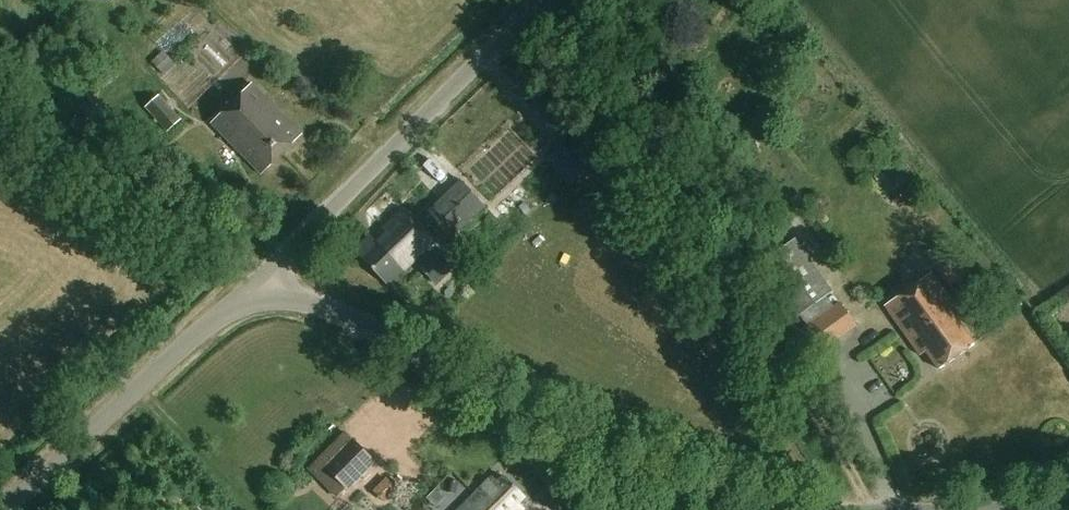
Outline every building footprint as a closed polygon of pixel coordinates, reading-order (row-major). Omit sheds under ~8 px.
[(163,52),(152,62),(159,69),(164,64),(170,71),(176,65),(163,52)] [(302,135),(251,84),(211,123),(261,175),(302,135)] [(181,120),(158,96),(145,108),(168,132),(181,120)] [(550,155),(574,180),(593,163),(569,138),(550,155)] [(460,181),(425,214),(449,241),(485,208),(460,181)] [(901,186),(891,195),(900,207),(910,198),(911,192),(907,187),(901,186)] [(388,286),(435,243),(406,212),(385,231),(388,235),(378,244),(372,238),(356,252),(388,286)] [(758,265),(796,319),(833,293),(795,239),(758,265)] [(436,251),(418,268),(434,284),(451,267),(436,251)] [(964,319),(933,274),(885,308),(921,358),(927,353),(940,371),(976,346),(960,323),(964,319)] [(840,302),(796,333),(813,356),(856,325),(840,302)] [(353,440),(325,468),(348,491),(376,462),(353,440)] [(523,498),(505,480),(496,490),(489,483),(463,509),(522,509),(517,505),(523,498)]
